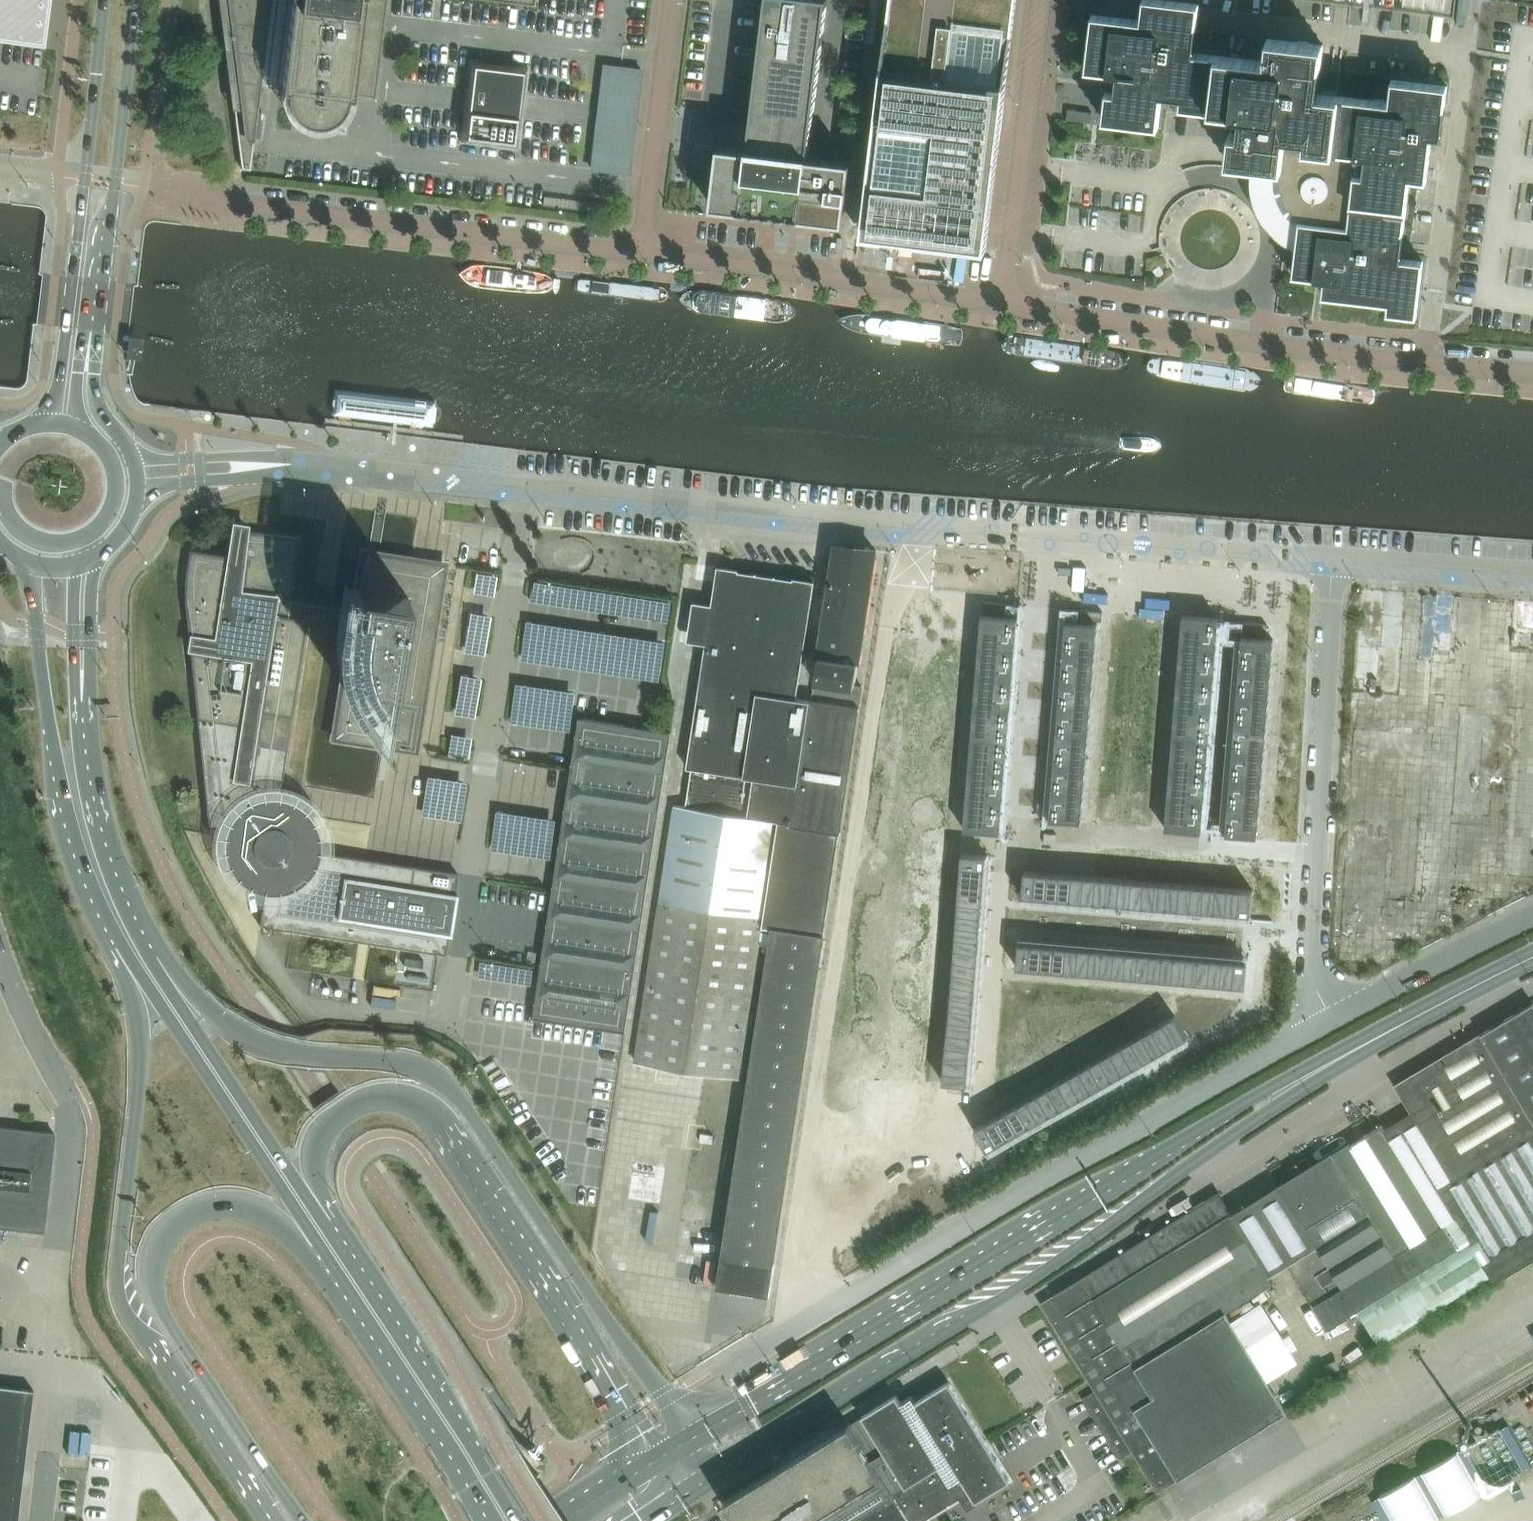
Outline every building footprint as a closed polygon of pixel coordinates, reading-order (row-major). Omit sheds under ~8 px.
[(49,0),(0,0),(0,38),(44,44),(49,0)] [(229,20),(222,19),(233,108),(241,168),(242,168),(250,169),(261,82),(280,84),(280,86),(286,86),(285,91),(286,96),(287,100),(289,105),(292,109),(295,112),(299,115),(303,117),(308,119),(312,120),(317,120),(322,120),(326,118),(331,116),(335,114),(338,110),(341,107),(343,103),(345,98),(346,94),(375,97),(385,14),(387,0),(227,0),(229,20)] [(747,149),(718,146),(711,206),(843,222),(851,162),(808,156),(827,0),(765,0),(747,149)] [(986,250),(1017,0),(891,0),(862,235),(986,250)] [(1086,69),(1108,71),(1108,72),(1118,73),(1115,91),(1107,90),(1103,120),(1158,127),(1162,95),(1181,98),(1180,106),(1231,113),(1242,114),(1239,134),(1231,132),(1228,155),(1227,161),(1252,164),(1253,164),(1279,168),(1278,174),(1278,177),(1277,181),(1278,185),(1278,189),(1280,193),(1281,197),(1283,201),(1285,204),(1287,207),(1290,211),(1293,214),(1296,217),(1298,218),(1300,219),(1296,247),(1293,274),(1319,278),(1325,278),(1322,295),(1341,297),(1388,303),(1387,312),(1417,316),(1424,260),(1401,258),(1404,230),(1405,230),(1411,178),(1427,180),(1432,136),(1442,137),(1446,106),(1445,106),(1447,85),(1435,83),(1392,78),(1389,101),(1318,92),(1322,66),(1324,43),(1268,37),(1265,60),(1194,52),(1197,26),(1198,15),(1200,2),(1180,0),(1143,0),(1141,19),(1093,13),(1086,69)] [(1368,7),(1452,17),(1454,0),(1311,0),(1368,7)] [(528,67),(470,60),(461,143),(518,149),(528,67)] [(610,65),(598,169),(617,171),(629,173),(641,69),(629,68),(623,67),(619,66),(610,65)] [(1091,122),(1092,112),(1068,109),(1066,119),(1091,122)] [(853,146),(843,144),(841,154),(851,156),(853,146)] [(1525,181),(1521,217),(1532,219),(1532,182),(1525,181)] [(468,262),(465,282),(525,289),(527,269),(468,262)] [(551,272),(549,292),(608,299),(611,279),(551,272)] [(721,292),(719,312),(779,319),(781,299),(721,292)] [(805,303),(802,323),(861,332),(864,312),(805,303)] [(130,335),(128,354),(129,355),(142,357),(144,336),(132,335),(130,335)] [(1051,341),(1048,361),(1107,370),(1111,350),(1051,341)] [(1134,354),(1131,374),(1191,382),(1194,363),(1134,354)] [(1340,384),(1338,404),(1398,410),(1400,391),(1340,384)] [(330,417),(439,430),(443,399),(333,386),(330,417)] [(1424,393),(1422,412),(1482,418),(1484,398),(1424,393)] [(287,616),(289,597),(297,537),(249,531),(245,531),(246,527),(233,525),(229,556),(189,550),(186,569),(185,580),(184,584),(184,590),(184,600),(185,608),(188,637),(192,636),(190,646),(189,647),(192,672),(197,718),(209,834),(224,837),(224,838),(224,840),(224,842),(224,843),(224,845),(224,846),(224,848),(224,850),(224,851),(225,853),(225,855),(225,856),(226,858),(226,859),(227,861),(227,863),(228,864),(229,866),(229,867),(230,868),(231,870),(232,871),(233,873),(234,874),(235,875),(236,876),(237,878),(238,879),(240,880),(241,881),(242,882),(243,883),(245,884),(246,885),(248,886),(249,887),(250,887),(252,888),(253,889),(255,889),(257,890),(258,890),(260,891),(261,891),(263,891),(265,892),(259,925),(445,954),(457,873),(319,852),(320,850),(320,849),(320,847),(320,845),(320,844),(320,842),(320,840),(320,839),(319,837),(319,835),(319,834),(318,832),(318,831),(317,829),(317,828),(316,826),(316,825),(315,823),(314,822),(313,820),(313,819),(312,817),(311,816),(310,815),(309,813),(308,812),(306,811),(305,810),(304,809),(303,808),(300,805),(297,804),(295,802),(292,800),(290,800),(289,799),(287,799),(285,798),(284,798),(282,797),(281,797),(279,797),(291,716),(306,619),(304,619),(287,616)] [(875,550),(855,548),(835,546),(815,681),(812,699),(811,699),(810,700),(797,698),(809,621),(815,581),(718,566),(712,604),(693,601),(687,641),(706,644),(687,767),(691,768),(686,806),(674,804),(635,1061),(739,1077),(778,821),(793,823),(793,824),(791,824),(791,826),(840,833),(840,831),(839,831),(858,708),(859,708),(859,707),(858,706),(861,685),(860,685),(860,686),(854,686),(875,550)] [(305,611),(353,618),(336,730),(382,738),(415,743),(442,571),(377,561),(378,555),(373,554),(367,553),(367,560),(363,559),(355,607),(289,597),(287,616),(304,619),(305,611)] [(1438,641),(1456,642),(1460,585),(1365,578),(1360,644),(1370,645),(1367,682),(1402,684),(1405,650),(1437,652),(1438,641)] [(1523,587),(1522,596),(1493,593),(1491,616),(1511,618),(1508,641),(1532,643),(1532,588),(1523,587)] [(983,601),(982,611),(1005,612),(1006,603),(983,601)] [(1079,609),(1079,618),(1101,620),(1102,611),(1079,609)] [(966,797),(964,829),(1000,832),(1002,800),(1005,770),(1006,755),(1007,740),(1009,725),(1010,709),(1012,679),(1015,649),(1018,617),(981,614),(979,646),(976,676),(974,706),(973,722),(971,737),(970,752),(969,767),(966,797)] [(1167,797),(1165,829),(1201,832),(1204,800),(1206,769),(1208,753),(1209,738),(1210,723),(1211,707),(1214,676),(1217,645),(1219,617),(1182,614),(1180,642),(1178,673),(1175,704),(1174,719),(1173,735),(1171,750),(1170,766),(1167,797)] [(1244,620),(1243,630),(1266,632),(1267,622),(1244,620)] [(1052,791),(1050,820),(1081,822),(1083,794),(1086,766),(1088,737),(1090,709),(1093,681),(1095,652),(1097,624),(1064,621),(1062,650),(1060,678),(1058,706),(1056,735),(1054,763),(1052,791)] [(554,656),(661,675),(669,633),(612,623),(611,628),(592,624),(590,633),(586,632),(585,638),(575,636),(573,645),(568,644),(566,652),(555,650),(554,656)] [(1228,806),(1225,834),(1257,836),(1259,808),(1262,780),(1264,752),(1266,723),(1269,695),(1271,667),(1273,639),(1242,636),(1239,664),(1237,693),(1235,721),(1232,749),(1230,777),(1228,806)] [(671,732),(670,731),(649,728),(580,718),(580,716),(579,716),(572,765),(533,1019),(534,1019),(534,1018),(625,1032),(671,732)] [(500,802),(495,842),(551,848),(553,838),(508,832),(510,818),(531,820),(533,806),(500,802)] [(831,836),(792,830),(780,909),(788,910),(786,920),(806,923),(808,914),(819,915),(831,836)] [(1056,834),(1044,833),(1043,842),(1056,843),(1056,834)] [(943,1070),(942,1082),(967,1084),(968,1072),(971,1036),(973,1012),(974,1000),(976,976),(979,940),(980,928),(983,892),(985,868),(986,855),(961,853),(960,866),(958,890),(955,926),(954,938),(951,974),(949,998),(948,1010),(946,1034),(943,1070)] [(1024,870),(1022,896),(1034,896),(1070,899),(1094,901),(1106,902),(1130,904),(1166,907),(1178,908),(1214,911),(1238,913),(1251,914),(1253,889),(1240,888),(1216,886),(1180,883),(1168,882),(1132,879),(1108,877),(1096,876),(1072,874),(1036,871),(1024,870)] [(773,1262),(823,935),(772,927),(722,1255),(721,1254),(716,1287),(718,1287),(719,1286),(767,1293),(767,1295),(769,1295),(774,1263),(773,1262)] [(1018,942),(1016,967),(1028,968),(1064,971),(1088,973),(1100,974),(1124,976),(1160,979),(1172,980),(1208,983),(1232,985),(1245,986),(1247,961),(1234,960),(1210,958),(1174,955),(1162,954),(1126,951),(1102,949),(1090,948),(1066,946),(1030,943),(1018,942)] [(1279,1187),(1279,1188),(1281,1191),(1282,1191),(1292,1207),(1291,1207),(1292,1209),(1293,1209),(1304,1226),(1303,1226),(1304,1228),(1305,1228),(1316,1246),(1288,1264),(1327,1328),(1468,1241),(1491,1277),(1492,1279),(1532,1255),(1532,1003),(1484,1031),(1395,1085),(1397,1088),(1411,1112),(1384,1128),(1381,1124),(1363,1135),(1310,1168),(1306,1161),(1289,1171),(1293,1178),(1279,1187)] [(985,1122),(974,1128),(987,1150),(997,1144),(1029,1126),(1050,1114),(1060,1108),(1081,1097),(1113,1079),(1123,1073),(1155,1055),(1176,1043),(1187,1037),(1174,1015),(1163,1021),(1142,1033),(1111,1051),(1100,1057),(1069,1075),(1048,1087),(1037,1092),(1016,1104),(985,1122)] [(0,1127),(0,1228),(42,1233),(54,1133),(0,1127)] [(1236,1211),(1230,1214),(1268,1276),(1288,1264),(1316,1246),(1305,1228),(1304,1228),(1303,1226),(1304,1226),(1293,1209),(1292,1209),(1291,1207),(1292,1207),(1282,1191),(1281,1191),(1279,1188),(1237,1213),(1236,1211)] [(1055,1294),(1041,1303),(1046,1311),(1088,1380),(1095,1390),(1082,1398),(1119,1458),(1132,1451),(1157,1491),(1178,1479),(1286,1412),(1286,1411),(1225,1312),(1272,1283),(1268,1276),(1230,1214),(1220,1198),(1217,1194),(1055,1294)] [(1009,1480),(984,1439),(949,1381),(915,1402),(911,1396),(900,1402),(896,1395),(723,1501),(726,1506),(736,1520),(921,1520),(969,1491),(975,1501),(1009,1480)] [(16,1456),(24,1389),(33,1390),(33,1389),(0,1385),(0,1520),(9,1520),(16,1456)]
